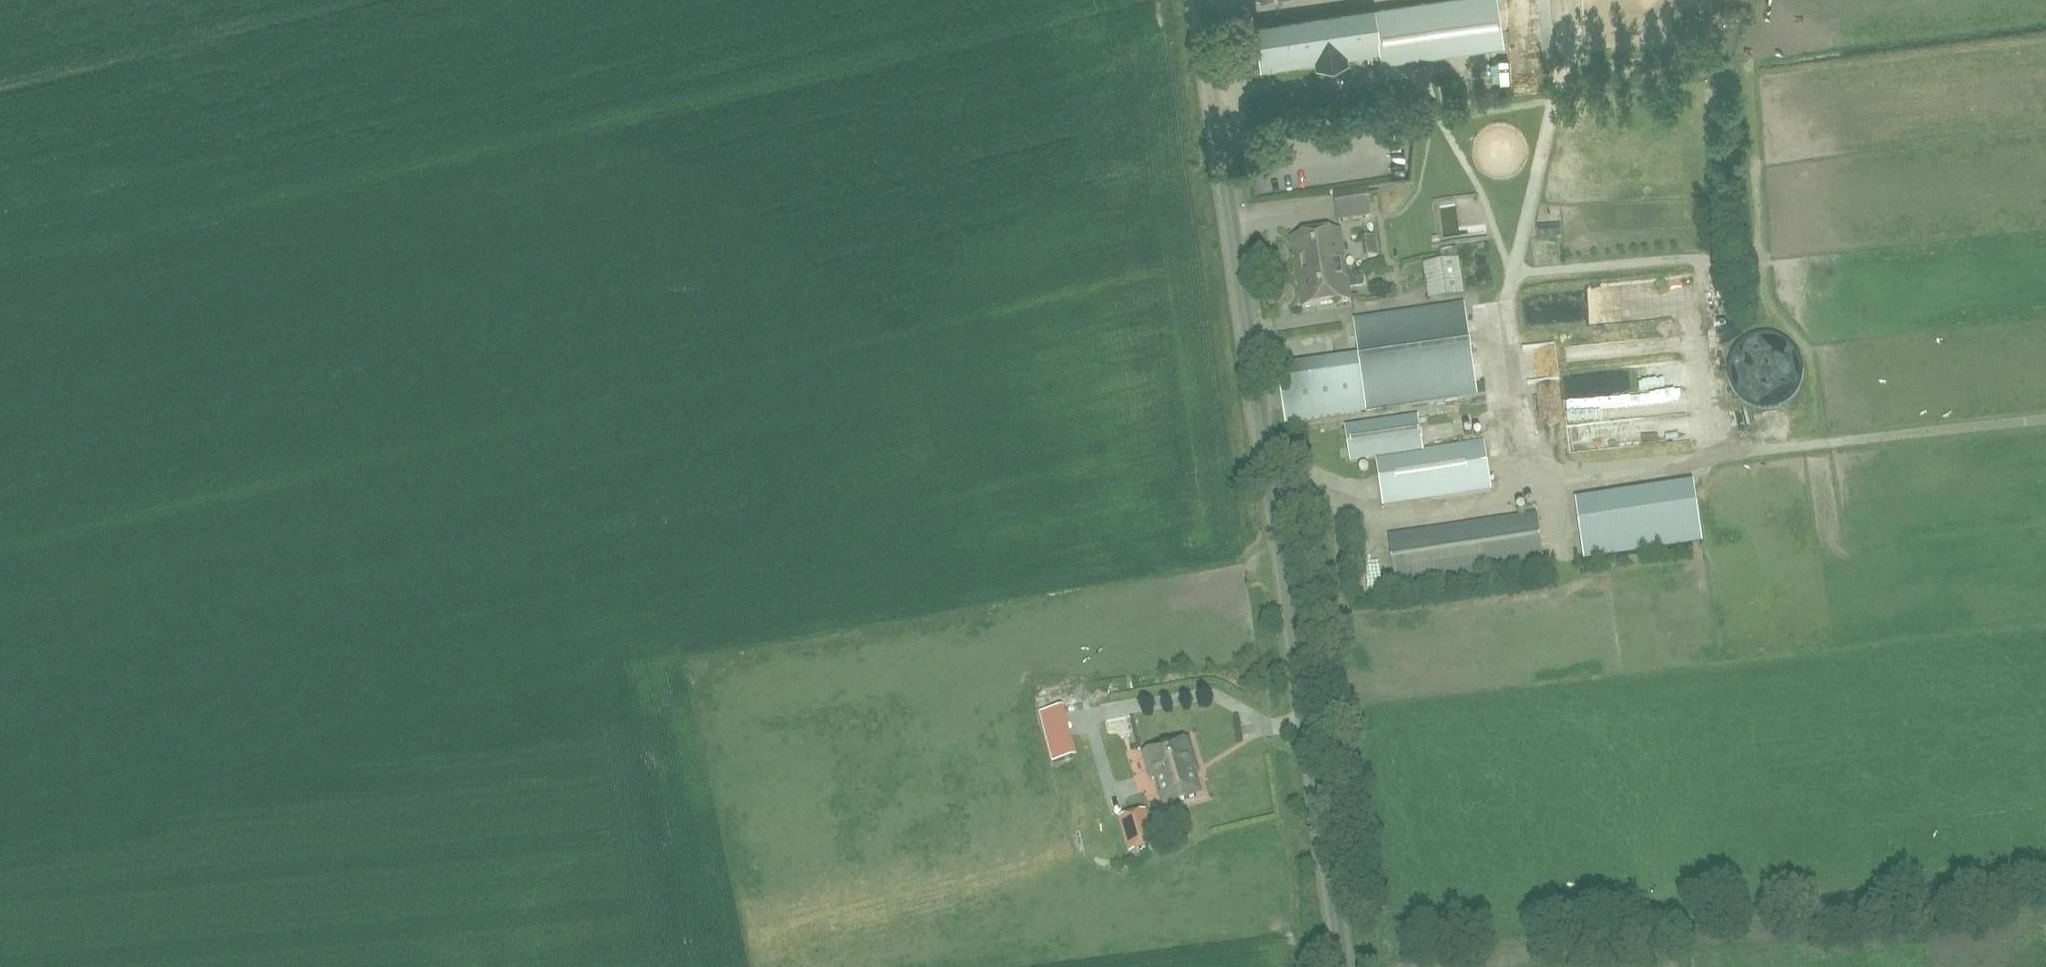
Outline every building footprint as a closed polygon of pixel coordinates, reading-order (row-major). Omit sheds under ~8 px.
[(1503,45),(1497,0),(1445,0),(1254,28),(1261,70),(1380,53),(1382,63),(1503,45)] [(1338,222),(1372,216),(1368,187),(1333,192),(1338,222)] [(1567,228),(1565,209),(1541,211),(1542,230),(1567,228)] [(1347,278),(1361,276),(1361,271),(1346,273),(1339,230),(1293,237),(1301,286),(1314,283),(1314,280),(1323,278),(1324,280),(1328,280),(1328,278),(1332,278),(1332,280),(1347,278)] [(1469,285),(1467,258),(1434,260),(1436,287),(1469,285)] [(1314,283),(1301,286),(1304,305),(1350,298),(1349,287),(1363,285),(1361,276),(1347,278),(1332,280),(1332,278),(1328,278),(1328,280),(1324,280),(1323,278),(1314,280),(1314,283)] [(1286,424),(1476,397),(1463,306),(1355,322),(1360,360),(1279,372),(1286,424)] [(1584,356),(1582,346),(1560,350),(1562,360),(1584,356)] [(1791,374),(1753,376),(1754,405),(1793,403),(1791,374)] [(1547,381),(1548,411),(1571,410),(1570,380),(1547,381)] [(1377,458),(1383,506),(1491,490),(1484,443),(1424,451),(1419,417),(1346,427),(1351,462),(1377,458)] [(1581,496),(1590,559),(1710,541),(1701,479),(1581,496)] [(1396,587),(1544,566),(1537,516),(1389,537),(1396,587)] [(1073,756),(1060,708),(1040,713),(1052,761),(1073,756)] [(1119,734),(1140,733),(1139,718),(1118,720),(1119,734)] [(1198,793),(1189,766),(1194,764),(1185,738),(1141,753),(1150,779),(1155,777),(1164,805),(1198,793)] [(1144,812),(1121,819),(1131,852),(1154,845),(1144,812)]
